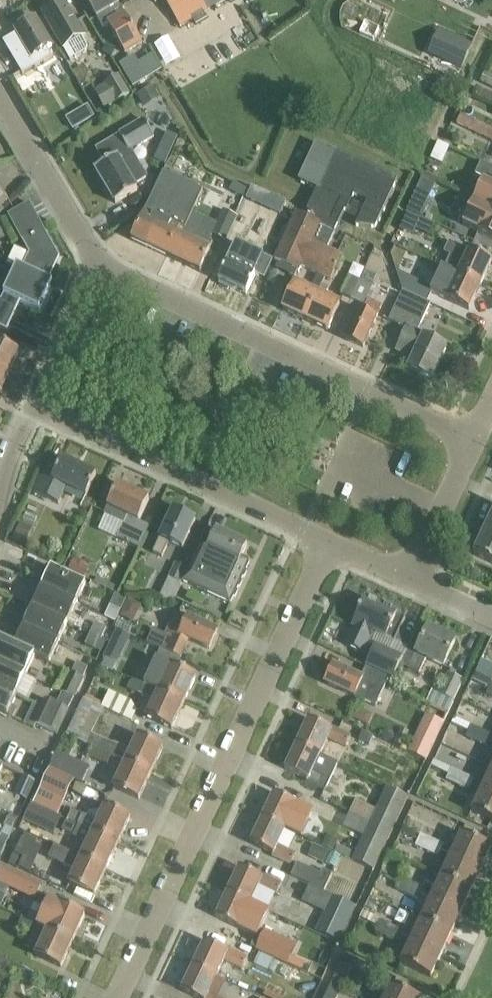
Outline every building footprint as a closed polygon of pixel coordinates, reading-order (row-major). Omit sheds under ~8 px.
[(103,26),(108,23),(126,53),(143,43),(117,0),(87,0),(103,26)] [(180,27),(193,20),(196,26),(209,18),(205,12),(208,11),(207,10),(224,0),(191,0),(185,3),(184,0),(164,0),(180,27)] [(43,13),(53,31),(59,41),(62,39),(68,50),(79,44),(72,33),(80,29),(65,1),(43,13)] [(52,45),(46,34),(36,17),(16,29),(37,65),(51,57),(46,48),(52,45)] [(365,20),(359,33),(374,41),(381,27),(365,20)] [(438,45),(432,55),(451,63),(456,54),(438,45)] [(148,78),(136,58),(121,67),(133,87),(148,78)] [(485,72),(481,82),(491,88),(491,76),(485,72)] [(24,73),(16,77),(22,89),(30,84),(24,73)] [(131,94),(120,75),(94,90),(106,109),(131,94)] [(153,85),(137,95),(144,107),(161,97),(153,85)] [(491,101),(491,92),(478,86),(475,93),(491,101)] [(462,115),(458,123),(491,139),(491,129),(462,115)] [(147,177),(130,150),(154,136),(144,119),(119,134),(120,136),(97,149),(106,163),(96,169),(116,203),(138,190),(135,185),(147,177)] [(297,212),(275,260),(280,262),(294,269),(298,271),(299,271),(302,266),(316,272),(319,274),(320,274),(326,262),(332,249),(328,248),(336,231),(335,230),(345,207),(348,208),(355,191),(369,198),(357,223),(378,223),(399,176),(339,149),(337,152),(334,160),(321,188),(318,187),(317,189),(307,211),(310,212),(307,217),(302,215),(297,212)] [(474,200),(490,207),(491,208),(491,167),(481,162),(475,177),(483,180),(474,200)] [(132,240),(201,272),(211,249),(214,242),(186,229),(204,190),(164,171),(132,240)] [(234,182),(230,190),(243,197),(247,188),(234,182)] [(463,224),(479,231),(479,232),(483,234),(491,238),(491,208),(490,207),(474,200),(463,224)] [(7,331),(16,312),(21,301),(39,309),(50,286),(52,281),(50,280),(60,257),(31,203),(9,215),(30,253),(23,267),(18,265),(2,299),(0,298),(0,327),(7,331)] [(227,234),(229,235),(237,218),(235,217),(236,215),(225,210),(214,232),(226,238),(227,234)] [(408,211),(400,229),(413,235),(421,217),(408,211)] [(4,226),(0,229),(0,242),(10,237),(4,226)] [(399,245),(410,250),(412,244),(410,238),(404,235),(399,245)] [(458,275),(481,285),(491,262),(491,260),(470,250),(470,251),(450,241),(445,252),(451,255),(445,268),(458,275)] [(228,260),(219,280),(247,293),(256,273),(265,278),(273,261),(236,244),(228,260)] [(344,255),(332,249),(326,262),(338,268),(344,255)] [(338,268),(326,262),(320,274),(319,274),(311,290),(296,283),(283,309),(306,319),(322,284),(322,285),(326,277),(332,280),(338,268)] [(410,276),(403,290),(428,302),(432,292),(447,299),(470,310),(481,285),(458,275),(445,268),(439,266),(433,279),(432,278),(429,285),(410,276)] [(367,269),(363,278),(373,283),(377,275),(367,269)] [(361,279),(349,274),(340,293),(352,298),(361,279)] [(373,285),(361,279),(352,298),(364,304),(373,285)] [(322,284),(306,319),(328,330),(340,303),(325,296),(329,288),(322,285),(322,284)] [(403,290),(401,294),(389,319),(407,328),(397,351),(398,351),(400,346),(415,353),(408,368),(433,379),(448,347),(425,336),(426,334),(419,331),(431,303),(428,302),(403,290)] [(359,309),(354,320),(345,338),(364,347),(377,318),(377,317),(382,305),(369,299),(363,311),(359,309)] [(10,372),(20,351),(0,342),(0,368),(10,372)] [(10,372),(0,368),(0,394),(10,372)] [(34,491),(52,500),(59,503),(67,486),(87,495),(97,474),(63,458),(58,469),(47,464),(34,491)] [(118,484),(110,502),(104,514),(125,524),(119,537),(141,547),(151,526),(140,521),(150,498),(118,484)] [(173,510),(165,528),(161,537),(154,552),(162,556),(169,541),(183,548),(196,520),(173,510)] [(27,511),(23,520),(34,525),(38,516),(27,511)] [(474,555),(491,563),(491,517),(474,555)] [(21,522),(13,540),(25,545),(33,527),(21,522)] [(195,555),(189,568),(183,581),(231,603),(250,562),(241,558),(248,544),(217,530),(208,551),(211,552),(207,561),(195,555)] [(73,560),(69,568),(85,576),(89,567),(85,565),(86,563),(78,559),(77,562),(73,560)] [(159,599),(173,599),(188,568),(177,563),(159,599)] [(77,603),(77,602),(86,582),(47,565),(44,572),(48,574),(42,586),(38,584),(38,585),(77,603)] [(80,617),(72,613),(77,603),(38,585),(35,592),(39,594),(33,606),(29,604),(68,623),(68,622),(76,626),(80,617)] [(128,598),(117,593),(112,604),(123,609),(128,598)] [(129,598),(121,615),(135,621),(143,604),(129,598)] [(396,641),(398,637),(406,619),(397,615),(398,613),(365,598),(352,626),(354,627),(346,645),(364,653),(374,631),(396,641)] [(24,627),(59,643),(68,623),(29,604),(26,611),(30,613),(24,626),(24,627)] [(153,629),(147,642),(161,649),(181,658),(187,644),(182,642),(184,637),(210,649),(218,630),(191,617),(190,618),(178,612),(167,635),(153,629)] [(119,618),(115,626),(129,633),(133,624),(119,618)] [(96,622),(91,634),(102,639),(107,627),(96,622)] [(15,646),(35,656),(50,662),(59,643),(24,627),(24,626),(20,624),(17,631),(21,633),(15,646)] [(408,648),(403,658),(401,664),(420,673),(427,658),(444,665),(456,641),(429,628),(417,652),(408,648)] [(117,629),(105,656),(119,662),(131,635),(117,629)] [(102,639),(91,634),(86,644),(95,648),(95,649),(101,652),(106,641),(102,639)] [(35,656),(15,646),(0,639),(0,663),(26,675),(35,656)] [(377,645),(367,666),(390,677),(391,675),(395,677),(401,664),(403,658),(377,645)] [(158,658),(146,685),(156,689),(160,691),(172,665),(158,658)] [(77,661),(72,673),(83,678),(88,666),(77,661)] [(17,695),(26,675),(0,663),(0,687),(17,695)] [(326,683),(344,691),(356,697),(356,695),(377,705),(390,677),(367,666),(362,677),(335,664),(326,683)] [(178,668),(172,665),(160,691),(184,703),(196,677),(178,668)] [(83,678),(72,673),(71,672),(61,692),(62,693),(74,698),(83,678)] [(464,680),(448,673),(439,694),(454,701),(464,680)] [(128,689),(152,699),(156,689),(146,685),(145,684),(132,679),(128,689)] [(8,715),(17,695),(0,687),(0,712),(8,715)] [(135,702),(111,691),(104,707),(133,720),(137,710),(135,702)] [(172,729),(184,703),(160,691),(147,717),(172,729)] [(62,693),(57,704),(45,728),(57,734),(74,698),(62,693)] [(48,699),(36,724),(45,728),(57,704),(48,699)] [(84,699),(67,734),(66,735),(87,745),(87,744),(99,749),(112,755),(127,762),(127,761),(152,773),(164,747),(139,735),(132,751),(115,743),(115,744),(93,733),(105,708),(84,699)] [(416,752),(415,754),(414,755),(426,760),(448,714),(429,705),(426,712),(434,715),(416,752)] [(356,706),(351,717),(368,725),(373,714),(356,706)] [(352,736),(351,735),(333,727),(332,729),(309,719),(297,744),(321,755),(329,738),(347,746),(352,736)] [(491,742),(491,734),(472,725),(470,731),(491,742)] [(402,728),(395,742),(403,746),(410,732),(402,728)] [(467,738),(489,748),(491,742),(470,731),(467,738)] [(377,743),(378,741),(365,735),(361,744),(360,747),(365,749),(373,752),(386,759),(407,768),(409,769),(419,773),(423,763),(377,743)] [(354,741),(351,749),(363,754),(365,749),(360,747),(361,744),(354,741)] [(321,755),(297,744),(286,769),(308,780),(307,782),(325,790),(331,779),(339,763),(321,755)] [(108,765),(112,755),(99,749),(95,759),(108,765)] [(58,751),(50,769),(83,783),(90,766),(58,751)] [(458,752),(455,759),(465,764),(469,757),(458,752)] [(475,778),(434,760),(431,766),(449,774),(472,784),(475,778)] [(139,799),(152,773),(127,761),(127,762),(115,787),(139,799)] [(409,769),(406,778),(408,778),(416,781),(419,773),(409,769)] [(491,794),(491,769),(482,790),(491,794)] [(72,781),(51,771),(42,790),(64,800),(72,781)] [(469,790),(472,784),(449,774),(447,780),(469,790)] [(23,776),(16,794),(28,799),(35,781),(23,776)] [(409,797),(387,787),(371,822),(392,832),(409,797)] [(482,790),(472,811),(491,820),(491,794),(482,790)] [(275,793),(263,818),(286,829),(294,812),(312,820),(316,809),(298,801),(297,803),(275,793)] [(12,801),(8,812),(18,816),(23,805),(12,801)] [(72,810),(67,819),(119,843),(131,817),(106,806),(99,821),(83,813),(82,814),(72,810)] [(9,815),(4,826),(12,830),(17,819),(9,815)] [(286,829),(263,818),(251,843),(274,854),(273,856),(291,864),(296,852),(279,845),(286,829)] [(107,869),(119,843),(67,819),(63,829),(89,842),(82,857),(107,869)] [(371,822),(356,853),(338,845),(335,852),(374,871),(392,832),(371,822)] [(452,855),(482,869),(491,848),(491,847),(462,833),(452,855)] [(2,855),(10,837),(3,834),(0,840),(0,854),(2,855)] [(421,834),(418,841),(442,851),(444,845),(421,834)] [(334,850),(339,840),(327,835),(323,845),(334,850)] [(439,856),(442,851),(418,841),(416,846),(439,856)] [(308,856),(324,863),(330,851),(314,844),(308,856)] [(55,845),(51,855),(49,858),(76,871),(70,883),(95,895),(107,869),(82,857),(68,851),(55,845)] [(331,851),(326,862),(336,866),(341,855),(331,851)] [(14,853),(9,864),(21,868),(25,857),(14,853)] [(472,890),(482,869),(452,855),(442,876),(472,890)] [(291,875),(325,891),(333,873),(323,869),(321,874),(297,863),(291,875)] [(3,866),(0,871),(0,883),(35,899),(42,884),(3,866)] [(277,894),(282,883),(264,875),(263,877),(240,867),(228,892),(252,903),(260,885),(277,894)] [(462,912),(472,890),(442,876),(437,887),(425,882),(423,887),(403,878),(403,877),(402,876),(399,882),(421,893),(432,898),(462,912)] [(418,899),(421,893),(399,882),(396,888),(418,899)] [(228,892),(217,917),(239,928),(244,918),(283,936),(291,921),(252,903),(228,892)] [(325,912),(316,931),(340,942),(356,907),(333,896),(325,912)] [(422,920),(452,934),(462,912),(432,898),(422,920)] [(48,929),(73,941),(85,915),(61,903),(48,929)] [(34,923),(22,918),(17,928),(29,934),(34,923)] [(404,931),(403,930),(381,920),(378,926),(401,937),(404,931)] [(442,955),(452,934),(422,920),(412,941),(442,955)] [(398,942),(401,937),(378,926),(375,932),(398,942)] [(36,956),(43,959),(61,967),(73,941),(48,929),(36,956)] [(261,935),(255,949),(277,959),(277,958),(287,963),(293,950),(261,935)] [(194,966),(217,977),(225,959),(243,967),(247,957),(229,949),(228,951),(206,941),(194,966)] [(319,941),(305,970),(323,978),(336,949),(319,941)] [(432,977),(442,955),(412,941),(402,963),(432,977)] [(277,959),(255,949),(249,963),(274,974),(280,961),(277,960),(277,959)] [(6,979),(14,964),(0,958),(0,976),(6,979)] [(335,982),(345,986),(355,966),(345,962),(335,982)] [(279,965),(276,972),(285,976),(288,969),(279,965)] [(20,966),(15,977),(31,984),(36,973),(20,966)] [(210,993),(217,977),(194,966),(182,991),(197,997),(222,997),(210,993)] [(345,986),(335,982),(327,997),(339,997),(345,986)] [(423,997),(394,983),(386,997),(423,997)]
